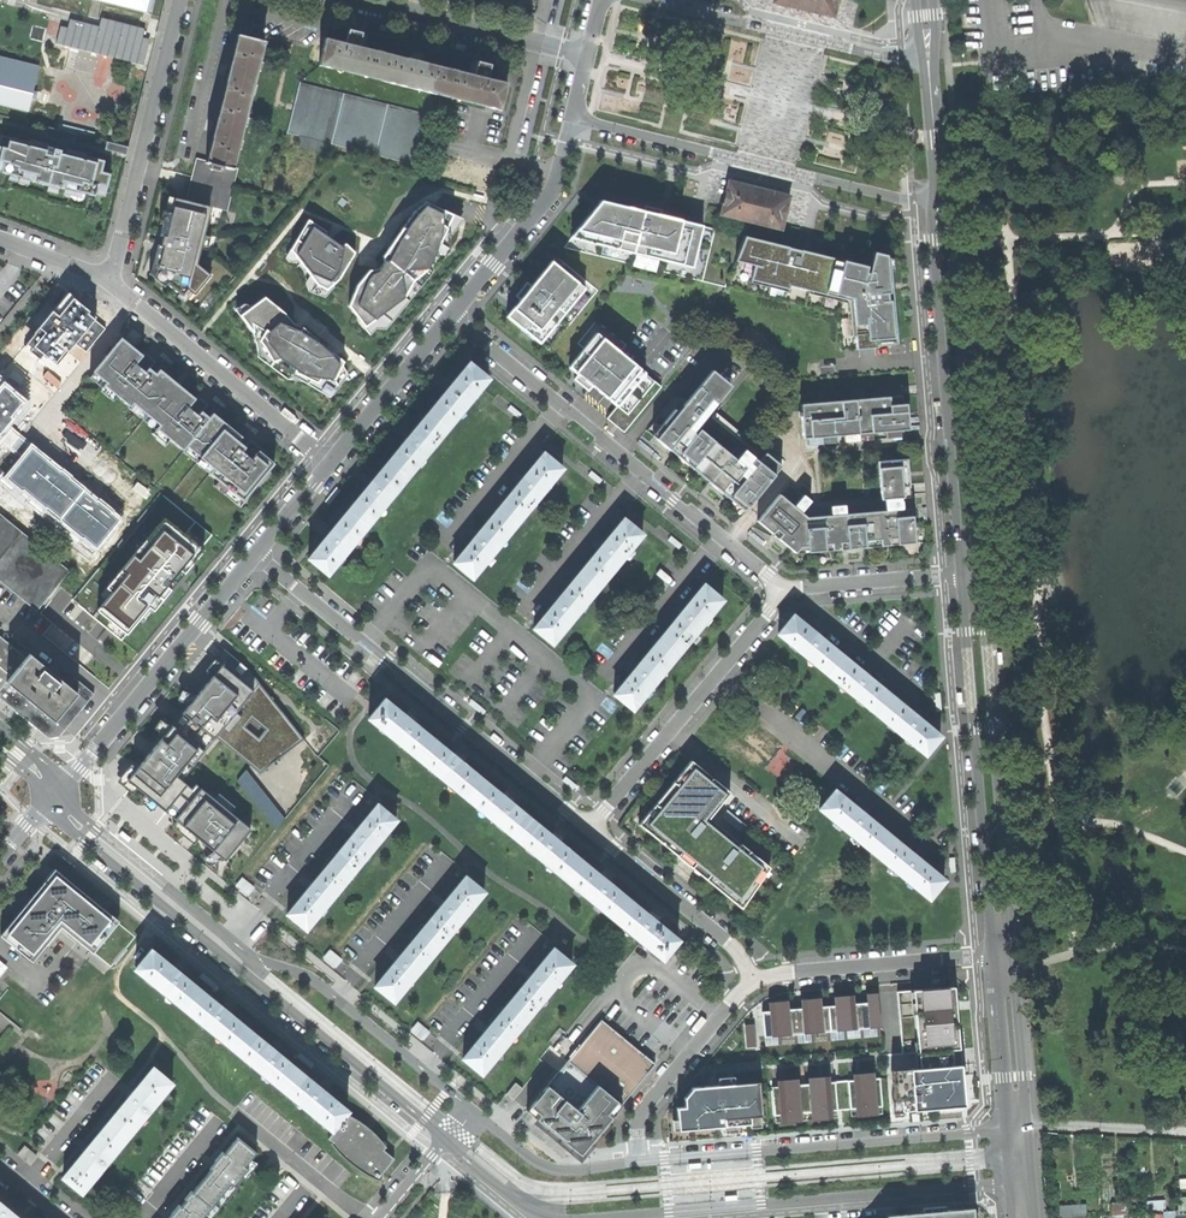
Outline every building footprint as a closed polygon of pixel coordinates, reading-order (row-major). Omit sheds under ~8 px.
[(143,9),(143,12),(145,12),(148,0),(106,0),(143,9)] [(834,16),(836,8),(837,7),(838,4),(837,3),(838,0),(774,0),(773,1),(804,9),(834,16)] [(354,47),(373,52),(376,39),(367,36),(357,34),(354,47)] [(262,41),(238,35),(229,74),(222,100),(246,106),(262,41)] [(505,85),(485,80),(467,75),(408,61),(373,52),(354,47),(324,40),(318,64),(499,109),(505,85)] [(41,62),(0,54),(0,103),(31,109),(41,62)] [(467,75),(485,80),(489,66),(478,63),(470,61),(467,75)] [(330,144),(419,166),(423,151),(428,132),(432,115),(299,82),(286,133),(299,136),(330,144)] [(231,168),(246,106),(222,100),(213,139),(207,162),(231,168)] [(74,142),(76,134),(47,127),(45,135),(50,138),(55,140),(59,142),(64,143),(69,143),(74,142)] [(442,135),(428,132),(423,151),(437,155),(442,135)] [(1,135),(0,140),(0,161),(4,162),(1,173),(38,182),(37,184),(59,189),(59,187),(96,196),(104,161),(85,156),(86,154),(67,149),(66,152),(56,149),(48,147),(48,144),(30,140),(29,142),(1,135)] [(328,152),(330,144),(299,136),(297,144),(328,152)] [(128,147),(107,142),(105,150),(126,155),(128,147)] [(236,170),(231,168),(207,162),(197,160),(186,201),(207,206),(226,210),(236,170)] [(721,214),(782,229),(790,196),(753,187),(729,181),(721,214)] [(207,206),(186,201),(174,198),(171,212),(166,211),(160,236),(163,237),(161,246),(162,247),(160,255),(156,254),(151,271),(182,297),(188,290),(194,295),(210,275),(197,264),(209,216),(205,214),(207,206)] [(725,287),(744,238),(703,228),(705,224),(601,199),(565,247),(725,287)] [(356,285),(348,305),(364,327),(404,298),(413,281),(427,269),(449,224),(437,214),(441,209),(426,202),(414,211),(382,256),(383,261),(379,268),(369,270),(356,285)] [(326,231),(308,220),(290,250),(317,286),(327,290),(339,280),(355,253),(346,244),(340,245),(326,235),(326,231)] [(801,251),(744,238),(725,287),(837,314),(840,351),(877,348),(877,345),(897,343),(893,300),(890,301),(886,255),(873,252),(870,269),(867,268),(867,267),(843,260),(843,262),(817,256),(818,253),(802,249),(801,251)] [(507,316),(548,350),(597,290),(556,257),(531,286),(507,316)] [(66,296),(26,345),(54,368),(75,342),(86,352),(106,328),(66,296)] [(264,297),(240,315),(264,348),(272,362),(330,389),(343,362),(302,327),(293,323),(284,313),(264,297)] [(597,334),(569,367),(616,405),(607,417),(624,431),(661,386),(597,334)] [(154,364),(121,338),(93,372),(106,382),(104,385),(130,407),(133,404),(159,425),(156,428),(183,450),(187,446),(214,469),(210,474),(243,501),(274,464),(248,442),(244,446),(238,441),(242,437),(213,413),(209,417),(203,412),(206,408),(160,369),(156,374),(150,369),(154,364)] [(447,429),(488,379),(470,364),(452,386),(451,385),(448,388),(445,392),(447,393),(429,414),(447,429)] [(654,436),(672,451),(679,443),(690,429),(694,433),(698,428),(704,421),(714,409),(733,387),(713,371),(679,411),(676,409),(654,436)] [(30,400),(0,374),(0,436),(30,400)] [(802,393),(803,402),(891,394),(891,386),(802,393)] [(802,403),(805,438),(837,435),(840,435),(844,435),(875,433),(882,432),(887,432),(903,431),(911,430),(909,404),(903,404),(903,396),(802,403)] [(757,445),(714,409),(704,421),(742,452),(745,449),(759,461),(766,453),(783,466),(787,462),(760,440),(757,445)] [(408,477),(447,429),(429,414),(413,434),(411,433),(408,437),(405,441),(406,442),(390,462),(408,477)] [(716,442),(698,428),(694,433),(696,435),(685,448),(681,453),(696,465),(703,457),(716,442)] [(696,435),(694,433),(690,429),(679,443),(685,448),(696,435)] [(903,438),(903,431),(887,432),(888,439),(903,438)] [(876,439),(875,433),(844,435),(845,442),(876,439)] [(837,444),(837,435),(805,438),(805,446),(837,444)] [(736,459),(716,442),(703,457),(739,487),(746,479),(741,475),(745,471),(734,462),(736,459)] [(121,516),(32,443),(4,476),(93,550),(121,516)] [(745,512),(749,508),(733,495),(739,487),(703,457),(696,465),(681,453),(685,448),(679,443),(672,451),(675,454),(726,496),(745,512)] [(733,495),(749,508),(783,466),(766,453),(759,461),(745,449),(742,452),(736,459),(734,462),(745,471),(741,475),(746,479),(739,487),(733,495)] [(516,481),(497,505),(515,520),(560,467),(541,451),(522,475),(520,473),(518,477),(515,480),(516,481)] [(879,461),(880,468),(903,466),(904,488),(912,487),(910,459),(879,461)] [(368,525),(408,477),(390,462),(373,483),(371,482),(368,486),(365,489),(366,490),(350,511),(368,525)] [(903,466),(880,468),(881,492),(882,500),(886,499),(905,498),(904,488),(903,466)] [(791,484),(782,496),(795,507),(805,496),(791,484)] [(806,547),(809,552),(808,529),(847,526),(846,514),(832,515),(807,517),(803,514),(795,507),(782,496),(758,522),(773,535),(777,530),(780,532),(783,535),(780,539),(796,554),(802,549),(806,547)] [(805,496),(795,507),(803,514),(813,502),(805,496)] [(906,509),(905,498),(886,499),(887,511),(896,510),(906,509)] [(471,574),(515,520),(497,505),(477,529),(476,528),(473,532),(469,536),(471,537),(453,559),(471,574)] [(832,507),(832,515),(846,514),(846,506),(839,506),(832,507)] [(913,509),(906,509),(896,510),(896,518),(914,517),(913,509)] [(866,548),(898,546),(896,518),(896,510),(887,511),(846,514),(847,526),(864,525),(866,548)] [(328,574),(368,525),(350,511),(332,532),(331,530),(328,534),(325,537),(327,539),(310,559),(328,574)] [(69,570),(0,514),(0,581),(36,610),(69,570)] [(916,545),(914,517),(896,518),(898,546),(916,545)] [(204,549),(166,518),(107,588),(113,593),(98,611),(127,634),(149,608),(154,611),(172,590),(167,586),(180,570),(184,573),(204,549)] [(598,548),(578,572),(595,587),(640,532),(622,518),(603,542),(601,541),(599,544),(596,547),(598,548)] [(849,549),(866,548),(864,525),(847,526),(849,549)] [(809,552),(842,550),(849,549),(847,526),(808,529),(809,552)] [(867,563),(866,548),(849,549),(842,550),(843,565),(867,563)] [(532,628),(549,642),(595,587),(578,572),(558,597),(556,596),(553,600),(551,602),(552,603),(532,628)] [(675,653),(721,598),(703,583),(683,607),(681,606),(678,610),(675,613),(677,615),(658,638),(675,653)] [(776,631),(826,672),(841,654),(819,636),(820,635),(817,632),(814,630),(813,631),(791,613),(776,631)] [(94,693),(74,677),(68,685),(48,669),(31,654),(27,659),(7,642),(0,637),(0,697),(48,736),(59,735),(94,693)] [(629,708),(675,653),(658,638),(637,663),(635,661),(632,665),(630,668),(632,669),(611,694),(629,708)] [(252,692),(215,736),(261,772),(302,739),(246,668),(223,649),(207,669),(214,676),(222,667),(252,692)] [(826,672),(875,712),(889,694),(867,676),(868,674),(866,672),(862,669),(861,671),(841,654),(826,672)] [(183,713),(191,720),(214,738),(215,736),(252,692),(222,667),(214,676),(183,713)] [(924,751),(938,734),(915,715),(917,714),(913,711),(910,709),(909,710),(889,694),(875,712),(924,751)] [(368,718),(417,758),(431,740),(412,724),(413,723),(408,718),(405,716),(403,717),(383,700),(368,718)] [(191,720),(180,732),(203,751),(214,738),(191,720)] [(128,780),(165,811),(186,785),(179,780),(203,751),(180,732),(173,726),(128,780)] [(417,758),(465,798),(480,780),(460,764),(461,762),(457,759),(453,756),(452,757),(431,740),(417,758)] [(688,863),(742,906),(773,867),(710,818),(731,792),(692,760),(640,825),(688,863)] [(237,778),(276,826),(286,817),(248,770),(237,778)] [(465,798),(513,838),(528,820),(508,803),(509,802),(505,799),(502,795),(500,797),(480,780),(465,798)] [(224,859),(249,829),(196,785),(192,790),(186,785),(165,811),(187,829),(224,859)] [(817,809),(878,858),(892,840),(863,817),(864,815),(860,812),(857,809),(856,811),(831,791),(817,809)] [(351,875),(396,820),(378,806),(358,830),(357,829),(353,833),(350,837),(352,838),(333,860),(351,875)] [(513,838),(562,878),(577,860),(557,843),(558,842),(554,838),(550,835),(549,837),(528,820),(513,838)] [(878,858),(928,898),(943,881),(918,860),(918,859),(915,857),(912,854),(911,856),(892,840),(878,858)] [(306,929),(351,875),(333,860),(313,884),(311,883),(308,887),(306,889),(308,891),(288,914),(306,929)] [(562,878),(610,918),(625,900),(605,883),(606,882),(602,878),(598,875),(597,876),(577,860),(562,878)] [(27,906),(3,937),(34,962),(62,928),(94,953),(120,921),(56,871),(27,906)] [(440,909),(421,932),(440,947),(484,892),(466,877),(446,901),(445,900),(442,904),(439,907),(440,909)] [(658,958),(674,939),(653,922),(655,921),(652,918),(648,915),(646,917),(625,900),(610,918),(658,958)] [(395,1002),(440,947),(421,932),(402,956),(400,954),(397,957),(395,960),(397,962),(376,986),(395,1002)] [(526,1018),(570,963),(552,949),(532,974),(531,972),(527,976),(525,979),(527,981),(508,1004),(526,1018)] [(138,971),(186,1010),(201,992),(181,975),(182,973),(178,970),(174,967),(173,968),(153,952),(138,971)] [(904,1050),(958,1047),(957,1033),(955,1002),(954,985),(900,989),(904,1050)] [(861,1035),(884,1034),(881,989),(863,990),(859,990),(861,1035)] [(832,1038),(855,1037),(852,991),(848,992),(835,992),(830,993),(832,1038)] [(186,1010),(235,1050),(250,1031),(229,1014),(231,1013),(226,1009),(223,1006),(222,1008),(201,992),(186,1010)] [(802,1040),(825,1039),(823,993),(818,994),(805,994),(800,995),(802,1040)] [(765,1044),(788,1043),(785,998),(781,998),(766,999),(762,999),(765,1044)] [(481,1074),(526,1018),(508,1004),(489,1028),(487,1027),(485,1030),(482,1033),(484,1035),(464,1061),(481,1074)] [(579,1049),(569,1061),(618,1102),(623,1105),(647,1075),(656,1065),(602,1021),(579,1049)] [(743,1024),(745,1048),(756,1047),(754,1023),(743,1024)] [(235,1050),(283,1089),(299,1070),(278,1054),(279,1052),(275,1048),(271,1045),(269,1047),(250,1031),(235,1050)] [(553,1048),(569,1061),(579,1049),(563,1036),(553,1048)] [(608,1114),(618,1102),(569,1061),(528,1111),(535,1117),(558,1136),(579,1153),(584,1157),(615,1119),(613,1118),(608,1114)] [(954,1105),(962,1104),(960,1078),(959,1062),(904,1067),(908,1109),(917,1108),(936,1107),(954,1105)] [(127,1100),(108,1123),(126,1138),(171,1084),(152,1068),(132,1092),(131,1091),(128,1095),(125,1099),(127,1100)] [(283,1089),(336,1132),(350,1114),(352,1112),(328,1092),(325,1089),(320,1085),(319,1087),(299,1070),(283,1089)] [(855,1118),(878,1116),(875,1071),(853,1072),(855,1118)] [(811,1121),(834,1120),(831,1074),(808,1076),(811,1121)] [(779,1123),(801,1121),(799,1076),(776,1077),(779,1123)] [(675,1106),(677,1129),(723,1125),(760,1122),(757,1081),(691,1087),(681,1095),(682,1106),(675,1106)] [(513,1099),(522,1088),(515,1083),(506,1094),(513,1099)] [(618,1110),(623,1105),(618,1102),(608,1114),(613,1118),(618,1110)] [(362,1172),(378,1179),(394,1160),(384,1150),(387,1146),(377,1135),(364,1124),(350,1114),(336,1132),(329,1139),(334,1144),(333,1145),(339,1152),(349,1161),(362,1172)] [(63,1177),(81,1192),(126,1138),(108,1123),(88,1146),(87,1145),(84,1149),(81,1152),(83,1153),(63,1177)] [(213,1169),(192,1193),(210,1208),(255,1153),(238,1138),(218,1163),(216,1161),(214,1165),(211,1168),(213,1169)] [(210,1208),(192,1193),(173,1216),(172,1215),(170,1217),(201,1217),(210,1208)] [(1178,1196),(1178,1217),(1185,1217),(1185,1195),(1178,1196)] [(1113,1203),(1114,1213),(1127,1212),(1126,1202),(1113,1203)] [(10,1212),(12,1210),(8,1207),(4,1204),(3,1206),(0,1203),(0,1217),(18,1217),(10,1212)] [(1059,1204),(1059,1217),(1087,1217),(1087,1203),(1059,1204)] [(966,1206),(878,1213),(874,1217),(968,1217),(966,1206)]
